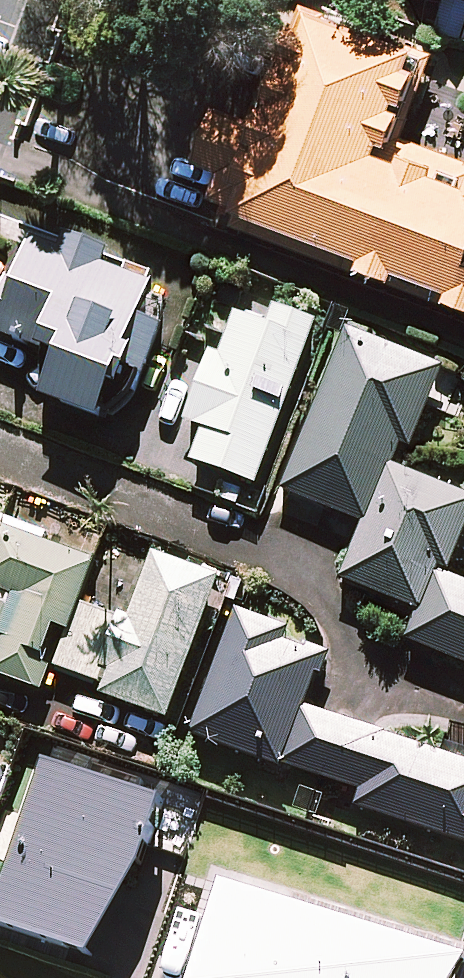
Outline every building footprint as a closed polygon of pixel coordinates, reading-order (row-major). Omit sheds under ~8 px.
[(234,193),(463,284),(463,134),(399,108),(422,50),(310,5),(234,193)] [(0,220),(0,387),(130,435),(183,290),(0,220)] [(327,326),(237,292),(177,457),(267,489),(327,326)] [(351,333),(285,490),(368,527),(347,582),(423,616),(414,641),(463,662),(463,584),(457,581),(463,564),(463,499),(413,477),(445,372),(351,333)] [(9,532),(23,489),(0,481),(0,559),(9,532)] [(9,532),(0,559),(0,677),(52,697),(62,671),(88,601),(101,567),(9,532)] [(88,601),(62,671),(180,718),(233,584),(160,557),(137,618),(88,601)] [(237,613),(191,734),(463,843),(463,768),(307,709),(333,652),(237,613)]
